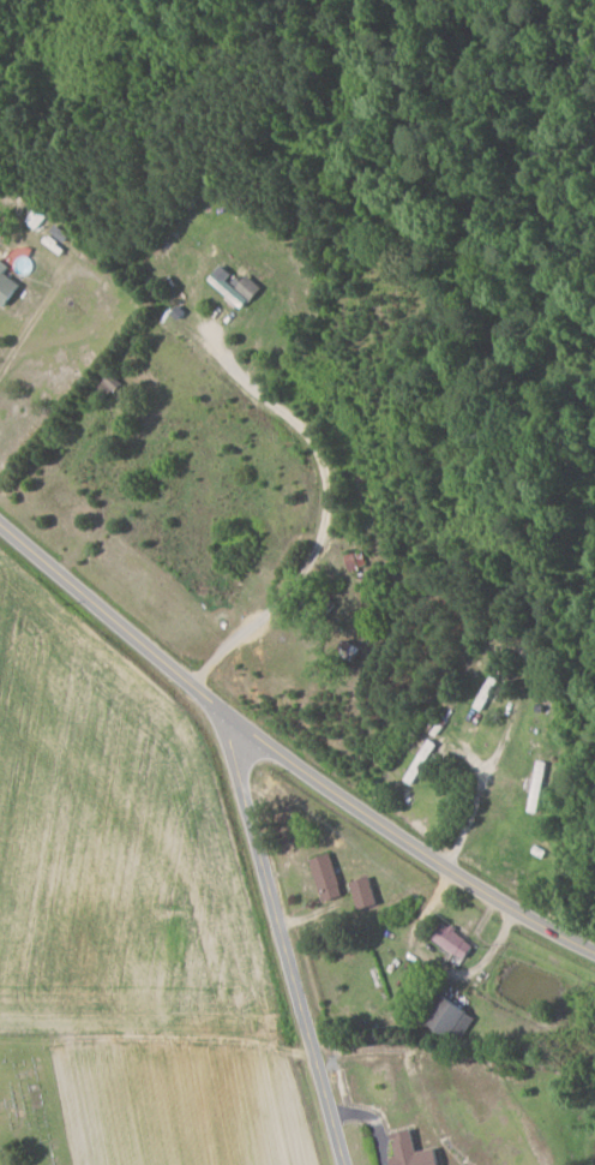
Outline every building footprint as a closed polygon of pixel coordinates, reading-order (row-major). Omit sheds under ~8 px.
[(27,221),(38,230),(49,216),(38,207),(27,221)] [(7,308),(24,287),(7,273),(12,267),(1,258),(0,260),(0,302),(7,308)] [(212,279),(241,306),(248,299),(252,303),(264,288),(249,275),(243,282),(224,265),(212,279)] [(312,860),(327,901),(347,894),(332,852),(312,860)] [(359,909),(380,904),(373,876),(352,881),(359,909)] [(444,923),(434,939),(466,959),(476,942),(444,923)] [(459,1039),(474,1011),(445,995),(430,1024),(459,1039)] [(439,1147),(420,1151),(414,1128),(393,1133),(399,1155),(392,1156),(394,1164),(443,1164),(439,1147)]
